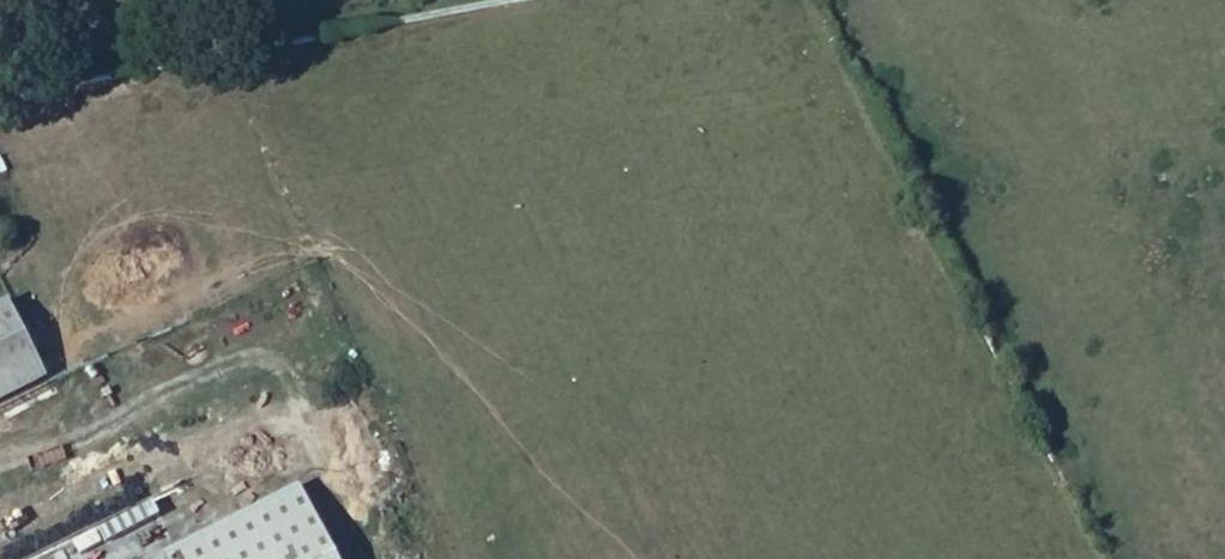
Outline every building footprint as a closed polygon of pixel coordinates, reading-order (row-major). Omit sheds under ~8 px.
[(39,377),(0,303),(0,397),(39,377)] [(257,505),(145,558),(284,558),(257,505)]
